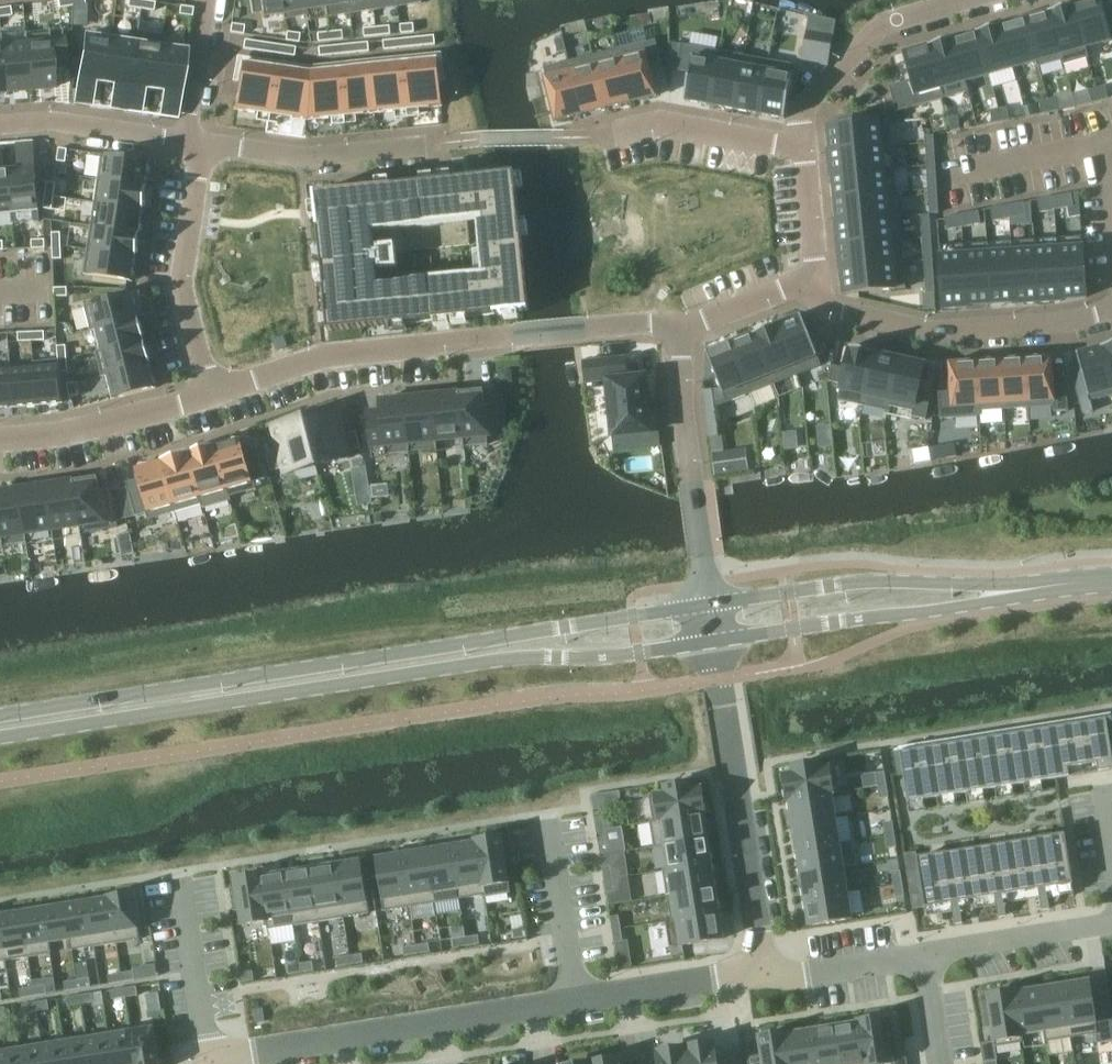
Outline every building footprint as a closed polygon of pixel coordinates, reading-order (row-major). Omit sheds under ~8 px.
[(128,7),(141,9),(142,0),(141,0),(129,0),(128,7)] [(142,0),(141,9),(154,11),(155,2),(142,0)] [(252,14),(262,12),(263,16),(283,13),(282,0),(250,0),(252,14)] [(283,13),(284,18),(307,15),(307,10),(306,10),(304,0),(282,0),(283,13)] [(306,10),(307,10),(325,7),(326,7),(325,0),(304,0),(306,10)] [(326,7),(325,7),(327,17),(351,14),(349,0),(325,0),(326,7)] [(351,14),(375,10),(374,0),(349,0),(351,14)] [(375,10),(399,6),(398,0),(374,0),(375,10)] [(1074,5),(1086,48),(1087,48),(1111,41),(1100,0),(1092,0),(1074,5)] [(85,4),(72,6),(72,26),(87,26),(87,4),(85,4)] [(1074,5),(1050,12),(1063,59),(1062,60),(1063,65),(1064,65),(1090,58),(1087,48),(1086,48),(1074,5)] [(181,6),(179,14),(192,16),(193,8),(181,6)] [(0,8),(0,17),(12,15),(10,7),(0,8)] [(1050,12),(1026,18),(1038,61),(1037,62),(1038,67),(1039,67),(1062,60),(1063,59),(1050,12)] [(1026,18),(1002,25),(1014,68),(1037,62),(1038,61),(1026,18)] [(414,23),(401,25),(402,33),(415,32),(414,23)] [(232,24),(231,32),(243,34),(245,25),(232,24)] [(1002,25),(978,32),(990,75),(1007,70),(1014,68),(1002,25)] [(391,26),(378,27),(378,36),(391,34),(391,26)] [(378,27),(365,28),(365,37),(378,36),(378,27)] [(343,30),(330,32),(331,40),(344,39),(343,30)] [(693,40),(718,43),(719,34),(695,30),(693,40)] [(287,31),(286,40),(298,42),(300,33),(287,31)] [(807,31),(805,40),(814,42),(819,43),(820,34),(807,31)] [(111,38),(105,81),(114,82),(112,96),(128,99),(137,36),(111,32),(110,38),(111,38)] [(330,32),(317,33),(318,42),(331,40),(330,32)] [(978,32),(954,39),(966,81),(990,75),(978,32)] [(50,34),(24,36),(25,44),(28,90),(55,87),(53,65),(66,64),(64,41),(51,42),(50,34)] [(85,34),(77,91),(93,93),(95,80),(105,81),(111,38),(110,38),(85,34)] [(820,34),(819,43),(832,45),(834,36),(820,34)] [(435,35),(422,37),(423,45),(436,44),(435,35)] [(137,36),(128,99),(144,101),(145,87),(155,89),(162,40),(137,36)] [(422,37),(410,38),(411,47),(423,45),(422,37)] [(410,38),(397,39),(398,48),(411,47),(410,38)] [(555,40),(558,52),(567,50),(564,38),(555,40)] [(397,39),(384,41),(385,49),(398,48),(397,39)] [(954,39),(929,45),(944,98),(968,91),(966,81),(954,39)] [(162,40),(155,89),(164,90),(162,104),(179,106),(188,44),(162,40)] [(245,40),(244,48),(256,50),(258,42),(245,40)] [(643,43),(618,49),(631,102),(656,96),(650,69),(663,66),(656,40),(643,43)] [(805,40),(802,60),(811,62),(813,49),(814,42),(805,40)] [(258,42),(256,50),(269,52),(270,43),(258,42)] [(369,42),(356,43),(357,52),(370,51),(369,42)] [(270,43),(269,52),(281,54),(283,45),(270,43)] [(356,43),(344,45),(345,53),(357,52),(356,43)] [(25,44),(1,46),(5,91),(28,90),(25,44)] [(682,44),(677,70),(690,73),(685,100),(711,105),(720,51),(695,46),(682,44)] [(283,45),(281,54),(294,56),(295,47),(283,45)] [(344,45),(331,46),(332,55),(345,53),(344,45)] [(900,83),(898,84),(901,97),(905,109),(919,105),(944,98),(929,45),(905,52),(912,80),(900,83)] [(331,46),(318,47),(319,56),(332,55),(331,46)] [(618,49),(594,55),(607,108),(631,102),(618,49)] [(813,49),(811,62),(819,64),(822,50),(813,49)] [(822,50),(819,64),(829,65),(831,52),(822,50)] [(720,51),(711,105),(735,109),(745,55),(720,51)] [(594,55),(570,61),(583,114),(607,108),(594,55)] [(745,55),(735,109),(760,114),(769,60),(745,55)] [(241,62),(235,109),(305,119),(442,106),(438,59),(306,72),(241,62)] [(769,60),(760,114),(785,119),(795,65),(769,60)] [(570,61),(544,67),(557,120),(583,114),(570,61)] [(898,84),(889,86),(893,99),(901,97),(898,84)] [(1105,85),(1097,88),(1101,101),(1109,98),(1105,85)] [(1097,88),(1089,90),(1093,103),(1101,101),(1097,88)] [(901,97),(893,99),(896,112),(905,109),(901,97)] [(1048,99),(1051,112),(1059,111),(1057,98),(1048,99)] [(1040,101),(1042,114),(1051,112),(1048,99),(1040,101)] [(1008,107),(999,108),(1001,122),(1010,120),(1008,107)] [(999,108),(990,110),(993,123),(1001,122),(999,108)] [(958,116),(950,118),(953,131),(961,129),(958,116)] [(843,125),(830,127),(832,150),(830,151),(830,152),(893,145),(890,121),(869,123),(868,117),(856,118),(843,120),(843,125)] [(934,134),(925,135),(926,148),(935,148),(934,134)] [(893,145),(830,152),(832,169),(833,174),(833,176),(833,177),(835,176),(837,199),(897,193),(895,169),(893,145)] [(60,148),(58,161),(66,162),(68,149),(60,148)] [(935,148),(926,148),(927,161),(936,161),(935,148)] [(19,169),(10,169),(13,213),(40,210),(35,153),(18,155),(19,169)] [(102,154),(98,178),(146,185),(150,161),(102,154)] [(927,161),(928,174),(937,174),(936,161),(927,161)] [(13,213),(10,169),(0,170),(0,168),(0,214),(13,213)] [(322,260),(329,331),(530,311),(516,172),(510,173),(315,193),(319,239),(322,260)] [(928,174),(929,188),(938,187),(937,174),(928,174)] [(98,178),(95,202),(143,209),(146,185),(98,178)] [(48,182),(46,195),(55,196),(56,183),(48,182)] [(930,201),(939,200),(938,187),(929,188),(930,201)] [(897,193),(837,199),(839,221),(837,221),(837,222),(837,224),(838,229),(840,246),(902,239),(900,216),(897,193)] [(1072,193),(1064,195),(1066,208),(1074,206),(1072,193)] [(46,195),(44,208),(53,209),(55,196),(46,195)] [(1064,195),(1055,196),(1058,209),(1066,208),(1064,195)] [(1055,196),(1047,198),(1049,211),(1058,209),(1055,196)] [(1047,198),(1038,199),(1041,212),(1049,211),(1047,198)] [(930,201),(931,214),(940,213),(939,200),(930,201)] [(95,202),(91,226),(139,233),(143,209),(95,202)] [(1025,202),(1016,204),(1019,217),(1027,215),(1025,202)] [(1016,204),(1008,205),(1010,218),(1019,217),(1016,204)] [(1008,205),(999,207),(1002,220),(1010,218),(1008,205)] [(999,207),(991,208),(993,221),(1002,220),(999,207)] [(979,210),(971,212),(973,225),(982,224),(979,210)] [(971,212),(962,214),(965,227),(973,225),(971,212)] [(922,214),(923,228),(932,227),(931,214),(922,214)] [(962,214),(954,215),(956,228),(965,227),(962,214)] [(954,215),(945,217),(948,230),(956,228),(954,215)] [(91,226),(88,249),(136,256),(139,233),(91,226)] [(932,227),(923,228),(924,241),(932,240),(932,227)] [(61,232),(53,233),(53,246),(62,245),(61,232)] [(1058,238),(1035,239),(1039,302),(1056,301),(1061,301),(1062,301),(1063,301),(1063,299),(1087,297),(1083,236),(1058,238)] [(45,239),(33,240),(33,249),(46,248),(45,239)] [(902,239),(840,246),(841,262),(842,267),(842,269),(842,270),(844,270),(846,293),(907,287),(904,263),(902,239)] [(1011,241),(988,242),(992,303),(1014,302),(1014,304),(1015,304),(1017,304),(1022,303),(1039,302),(1035,239),(1011,241)] [(932,240),(924,241),(924,254),(933,253),(932,240)] [(965,244),(940,245),(944,308),(962,307),(967,307),(969,307),(970,307),(970,305),(992,303),(988,242),(965,244)] [(62,245),(53,246),(54,259),(62,258),(62,245)] [(88,249),(84,274),(132,281),(136,256),(88,249)] [(933,253),(924,254),(925,267),(934,267),(933,253)] [(925,267),(926,280),(935,280),(934,267),(925,267)] [(927,293),(936,293),(935,280),(926,280),(927,293)] [(68,287),(55,288),(55,297),(68,296),(68,287)] [(132,293),(85,305),(91,330),(96,328),(138,318),(132,293)] [(801,314),(777,324),(798,375),(822,365),(818,355),(826,352),(821,340),(813,343),(808,331),(801,314)] [(138,318),(96,328),(102,351),(144,340),(138,318)] [(777,324),(754,333),(774,384),(798,375),(777,324)] [(816,328),(808,331),(813,343),(821,340),(816,328)] [(45,331),(32,332),(32,341),(46,340),(45,331)] [(32,332),(19,332),(19,341),(32,341),(32,332)] [(754,333),(731,343),(751,394),(774,384),(754,333)] [(102,351),(97,352),(103,376),(108,375),(150,364),(144,340),(102,351)] [(731,343),(707,352),(727,403),(751,394),(731,343)] [(1102,347),(1111,383),(1111,344),(1102,347)] [(67,345),(58,346),(59,359),(68,358),(67,345)] [(832,365),(829,381),(842,384),(838,400),(864,406),(875,352),(850,347),(845,368),(832,365)] [(1077,353),(1080,363),(1083,375),(1086,387),(1090,399),(1093,411),(1094,411),(1091,401),(1111,395),(1111,383),(1102,347),(1077,353)] [(875,352),(864,406),(889,411),(890,406),(889,406),(900,358),(875,352)] [(627,357),(583,361),(586,383),(608,381),(613,436),(652,432),(650,410),(651,410),(650,397),(649,397),(646,375),(629,377),(627,357)] [(1052,357),(1026,358),(1029,408),(1054,406),(1054,411),(1069,410),(1067,384),(1054,385),(1052,357)] [(68,358),(59,359),(59,360),(60,372),(69,372),(68,358)] [(900,358),(889,406),(890,406),(913,411),(912,416),(927,419),(932,393),(919,391),(925,363),(900,358)] [(1026,358),(1001,360),(1004,409),(1029,408),(1026,358)] [(59,360),(35,362),(35,367),(39,405),(63,403),(60,372),(59,360)] [(1001,360),(976,361),(979,411),(981,411),(1004,409),(1001,360)] [(952,391),(939,392),(941,419),(981,416),(981,411),(979,411),(976,361),(950,363),(952,391)] [(1080,363),(1071,365),(1075,377),(1083,375),(1080,363)] [(150,364),(108,375),(114,398),(156,388),(150,364)] [(35,367),(11,369),(14,407),(39,405),(35,367)] [(0,370),(0,408),(14,407),(11,369),(0,370)] [(513,370),(500,371),(501,383),(513,382),(513,370)] [(1083,375),(1075,377),(1078,389),(1086,387),(1083,375)] [(76,382),(68,384),(71,397),(80,395),(76,382)] [(1086,387),(1078,389),(1081,401),(1090,399),(1086,387)] [(484,389),(459,392),(464,437),(465,446),(490,443),(489,435),(500,434),(502,434),(499,402),(486,404),(484,389)] [(706,404),(715,403),(713,390),(704,391),(706,404)] [(459,392),(432,395),(436,440),(464,437),(459,392)] [(432,395),(404,398),(410,451),(437,449),(436,440),(432,395)] [(380,410),(368,412),(371,447),(384,446),(385,454),(410,451),(404,398),(379,400),(380,410)] [(1090,399),(1081,401),(1084,413),(1093,411),(1090,399)] [(715,403),(706,404),(708,420),(717,419),(715,403)] [(340,408),(305,416),(318,466),(352,457),(351,451),(361,448),(357,431),(346,434),(340,408)] [(278,452),(267,455),(271,472),(282,469),(284,475),(318,466),(305,416),(271,425),(278,452)] [(717,419),(708,420),(710,437),(719,435),(717,419)] [(240,438),(215,445),(228,490),(255,482),(266,479),(256,445),(243,449),(240,438)] [(215,445),(188,453),(201,498),(203,504),(204,508),(231,500),(230,497),(228,490),(215,445)] [(746,449),(713,453),(716,475),(749,470),(746,449)] [(188,453),(162,461),(174,505),(201,498),(188,453)] [(127,487),(120,489),(128,518),(174,505),(162,461),(136,468),(139,479),(126,483),(127,487)] [(99,477),(74,481),(81,526),(81,532),(119,526),(114,489),(101,491),(99,477)] [(74,481),(46,484),(53,530),(81,526),(74,481)] [(46,484),(19,488),(26,534),(53,530),(46,484)] [(1,537),(2,546),(27,542),(26,534),(19,488),(0,491),(0,538),(1,537)] [(1077,723),(1086,774),(1111,770),(1111,750),(1107,718),(1077,723)] [(1077,723),(1048,728),(1056,779),(1086,774),(1077,723)] [(1048,728),(1018,732),(1027,783),(1042,781),(1056,779),(1048,728)] [(1018,732),(989,737),(997,788),(1013,785),(1027,783),(1018,732)] [(989,737),(960,742),(968,793),(984,790),(997,788),(989,737)] [(960,742),(930,747),(938,797),(955,795),(968,793),(960,742)] [(930,747),(901,751),(909,802),(926,799),(938,797),(930,747)] [(794,772),(784,774),(788,800),(790,800),(833,793),(835,792),(831,766),(820,768),(819,761),(793,765),(794,772)] [(885,771),(877,773),(879,785),(887,784),(885,771)] [(666,792),(651,795),(655,821),(704,813),(706,813),(702,787),(692,788),(691,782),(665,786),(666,792)] [(887,784),(879,785),(881,798),(889,797),(887,784)] [(833,793),(790,800),(794,825),(837,818),(833,793)] [(655,821),(651,822),(655,847),(665,845),(708,838),(704,813),(655,821)] [(604,816),(595,818),(597,830),(606,829),(604,816)] [(837,818),(794,825),(798,849),(841,842),(837,818)] [(893,821),(885,822),(887,835),(895,834),(893,821)] [(606,829),(597,830),(599,843),(608,842),(606,829)] [(1066,833),(1036,838),(1044,888),(1073,884),(1074,884),(1066,833)] [(895,834),(887,835),(889,848),(897,846),(895,834)] [(502,836),(475,840),(475,842),(484,895),(484,897),(511,893),(507,866),(512,866),(508,842),(503,842),(502,836)] [(708,838),(665,845),(669,870),(712,863),(708,838)] [(1036,838),(1006,843),(1014,893),(1044,888),(1036,838)] [(841,842),(798,849),(801,874),(844,867),(859,865),(855,840),(841,842)] [(475,842),(452,846),(460,899),(484,895),(475,842)] [(1006,843),(977,847),(985,898),(1014,893),(1006,843)] [(452,846),(427,849),(435,903),(460,899),(452,846)] [(977,847),(947,852),(955,902),(985,898),(977,847)] [(427,849),(402,853),(411,907),(435,903),(427,849)] [(917,851),(905,853),(906,863),(918,861),(918,857),(917,851)] [(947,852),(918,857),(918,861),(920,870),(921,879),(923,888),(924,898),(925,907),(926,907),(955,902),(947,852)] [(402,853),(376,858),(385,911),(411,907),(402,853)] [(362,860),(335,864),(344,917),(370,913),(362,860)] [(918,861),(906,863),(908,872),(920,870),(918,861)] [(669,870),(664,871),(668,896),(716,888),(712,863),(669,870)] [(335,864),(311,868),(319,921),(344,917),(335,864)] [(611,866),(603,867),(605,880),(614,878),(611,866)] [(844,867),(801,874),(805,899),(848,892),(844,867)] [(311,868),(286,872),(294,925),(319,921),(311,868)] [(901,870),(892,872),(894,884),(903,883),(901,870)] [(920,870),(908,872),(909,881),(921,879),(920,870)] [(286,872),(262,876),(270,921),(267,921),(269,929),(294,925),(286,872)] [(236,885),(230,886),(234,911),(240,910),(242,925),(267,921),(270,921),(262,876),(262,874),(235,878),(236,885)] [(614,878),(605,880),(607,893),(616,891),(614,878)] [(921,879),(909,881),(911,890),(923,888),(921,879)] [(903,883),(894,884),(896,897),(905,896),(903,883)] [(716,888),(668,896),(672,920),(720,913),(716,888)] [(923,888),(911,890),(912,899),(924,898),(923,888)] [(848,892),(805,899),(810,925),(852,918),(852,913),(864,911),(861,891),(848,893),(848,892)] [(134,892),(108,896),(108,898),(115,943),(141,939),(134,892)] [(108,898),(86,901),(94,947),(115,943),(108,898)] [(924,898),(912,899),(914,909),(925,907),(924,898)] [(86,901),(65,905),(70,939),(72,950),(94,947),(86,901)] [(65,905),(46,908),(51,942),(70,939),(65,905)] [(46,908),(22,912),(29,957),(53,953),(51,942),(46,908)] [(22,912),(0,915),(7,960),(29,957),(22,912)] [(672,920),(667,921),(671,947),(724,938),(720,913),(672,920)] [(619,915),(611,917),(613,929),(621,928),(619,915)] [(526,928),(513,930),(515,938),(528,936),(526,928)] [(621,928),(613,929),(615,942),(623,941),(621,928)] [(479,935),(466,937),(468,946),(481,944),(479,935)] [(466,937),(454,939),(455,948),(468,946),(466,937)] [(430,943),(417,945),(418,954),(431,952),(430,943)] [(417,945),(404,947),(406,956),(418,954),(417,945)] [(363,953),(350,956),(352,964),(364,962),(363,953)] [(350,956),(337,958),(339,966),(352,964),(350,956)] [(313,961),(301,964),(302,972),(315,970),(313,961)] [(301,964),(288,966),(289,974),(302,972),(301,964)] [(135,971),(122,973),(123,981),(136,979),(135,971)] [(253,971),(240,973),(242,982),(255,980),(253,971)] [(122,973),(110,974),(111,983),(123,981),(122,973)] [(90,978),(78,980),(79,989),(92,987),(90,978)] [(78,980),(65,982),(66,990),(79,989),(78,980)] [(1065,984),(1064,984),(1072,1036),(1073,1036),(1098,1032),(1090,980),(1074,982),(1067,983),(1065,984)] [(1040,988),(1039,988),(1046,1030),(1047,1040),(1049,1040),(1072,1036),(1064,984),(1061,984),(1054,985),(1040,988)] [(46,985),(33,987),(35,996),(47,994),(46,985)] [(137,986),(124,988),(126,997),(138,995),(137,986)] [(33,987),(21,989),(22,998),(35,996),(33,987)] [(124,988),(112,990),(113,999),(126,997),(124,988)] [(1017,991),(1014,992),(1021,1034),(1046,1030),(1039,988),(1024,990),(1017,991)] [(989,1002),(984,1002),(988,1026),(993,1025),(996,1046),(1022,1041),(1021,1034),(1014,992),(1014,990),(1011,990),(1004,991),(988,994),(989,1002)] [(93,993),(80,995),(82,1004),(94,1002),(93,993)] [(80,995),(67,997),(69,1006),(82,1004),(80,995)] [(48,1000),(36,1002),(37,1011),(50,1009),(48,1000)] [(36,1002),(23,1004),(25,1013),(37,1011),(36,1002)] [(859,1020),(859,1022),(866,1063),(884,1063),(893,1062),(891,1047),(896,1046),(892,1022),(887,1023),(886,1016),(869,1018),(862,1019),(859,1020)] [(835,1026),(841,1063),(866,1063),(859,1022),(857,1022),(850,1023),(835,1026)] [(810,1030),(816,1063),(841,1063),(835,1026),(834,1026),(821,1028),(813,1029),(810,1030)] [(131,1031),(136,1063),(161,1063),(155,1027),(131,1031)] [(786,1034),(791,1063),(816,1063),(810,1030),(809,1030),(808,1030),(800,1031),(786,1034)] [(109,1034),(114,1063),(136,1063),(131,1031),(109,1034)] [(748,1057),(749,1063),(791,1063),(786,1034),(785,1032),(784,1032),(783,1032),(776,1033),(759,1036),(762,1055),(748,1057)] [(87,1038),(91,1063),(114,1063),(109,1034),(87,1038)] [(65,1041),(68,1063),(91,1063),(87,1038),(65,1041)] [(43,1045),(46,1063),(68,1063),(65,1041),(43,1045)] [(686,1047),(689,1063),(731,1063),(730,1059),(717,1061),(714,1043),(686,1047)] [(20,1048),(23,1063),(46,1063),(43,1045),(20,1048)] [(686,1047),(660,1052),(662,1063),(689,1063),(686,1047)] [(0,1052),(0,1063),(23,1063),(20,1048),(0,1052)]
